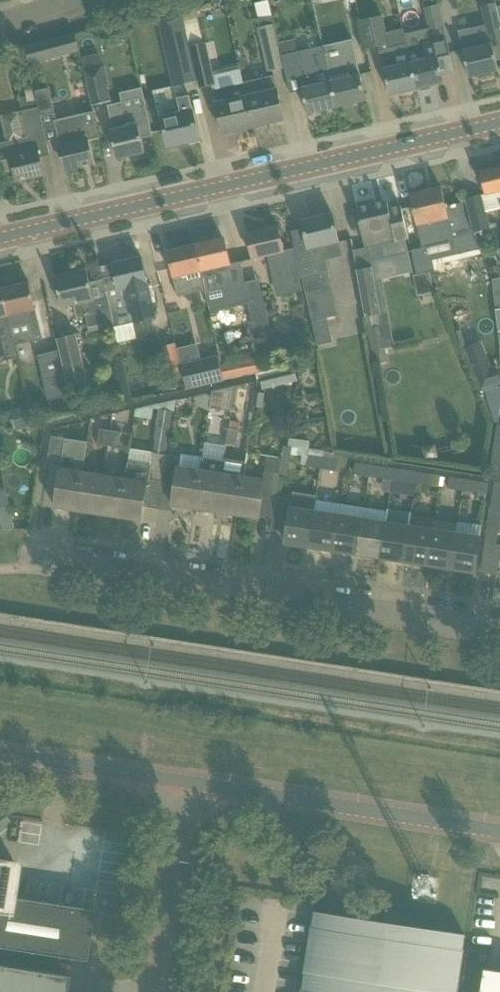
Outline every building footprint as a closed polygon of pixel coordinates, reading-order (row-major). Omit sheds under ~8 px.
[(445,28),(439,5),(425,8),(430,32),(432,31),(445,28)] [(180,12),(159,17),(175,86),(196,81),(180,12)] [(273,16),(258,19),(260,28),(258,28),(268,73),(285,69),(282,56),(275,24),(273,16)] [(367,49),(379,46),(389,44),(387,35),(383,16),(361,21),(367,49)] [(499,60),(499,29),(489,31),(488,25),(459,31),(469,77),(499,70),(497,60),(499,60)] [(411,61),(417,89),(445,83),(443,74),(454,71),(448,40),(434,43),(408,49),(411,61)] [(213,89),(223,133),(253,126),(244,83),(241,70),(215,76),(207,43),(190,47),(200,88),(216,85),(216,88),(213,89)] [(390,95),(417,89),(411,61),(408,49),(407,44),(380,51),(384,67),(390,95)] [(324,47),(282,56),(285,69),(288,80),(300,77),(308,114),(337,107),(329,70),(324,47)] [(10,56),(14,69),(28,66),(24,53),(10,56)] [(357,63),(329,70),(337,107),(366,101),(361,77),(360,77),(357,63)] [(84,70),(92,106),(111,102),(108,87),(110,87),(105,67),(102,67),(101,66),(84,70)] [(244,83),(253,126),(284,119),(274,75),(266,77),(244,83)] [(35,94),(42,116),(55,113),(49,89),(35,92),(35,90),(34,91),(35,94)] [(0,143),(0,161),(3,173),(14,170),(17,181),(44,175),(40,158),(50,156),(49,150),(42,116),(35,94),(27,96),(19,99),(28,137),(16,140),(0,143)] [(162,118),(168,146),(199,139),(190,96),(178,98),(181,114),(162,118)] [(145,105),(110,113),(114,132),(112,133),(111,133),(113,140),(117,158),(145,151),(142,139),(152,136),(145,105)] [(60,146),(66,170),(93,163),(88,141),(100,138),(96,121),(94,112),(55,121),(60,146)] [(481,173),(485,194),(466,199),(474,233),(491,229),(487,212),(499,209),(499,169),(481,173)] [(442,189),(411,196),(417,225),(422,248),(422,249),(427,248),(453,241),(456,254),(455,254),(455,256),(480,250),(461,203),(446,207),(442,189)] [(366,248),(353,251),(357,270),(373,267),(372,261),(408,253),(405,239),(409,238),(405,222),(401,206),(389,209),(387,201),(374,204),(373,200),(358,203),(359,208),(356,208),(361,228),(366,248)] [(304,229),(291,232),(295,249),(301,281),(303,280),(306,293),(332,287),(328,270),(327,271),(325,261),(321,246),(338,242),(340,242),(338,233),(333,213),(302,221),(304,229)] [(268,256),(277,297),(303,291),(301,281),(295,249),(284,251),(278,226),(247,233),(253,259),(268,256)] [(207,239),(196,241),(196,245),(202,271),(201,271),(206,291),(210,311),(248,302),(244,283),(245,283),(240,262),(230,265),(229,258),(224,239),(208,242),(207,239)] [(196,245),(167,252),(178,297),(206,291),(201,271),(202,271),(196,245)] [(432,271),(427,248),(422,249),(422,248),(411,251),(417,275),(429,272),(432,271)] [(114,327),(115,327),(156,318),(152,302),(156,301),(152,285),(149,286),(142,257),(113,264),(115,275),(103,278),(107,297),(105,298),(113,327),(114,327)] [(435,264),(441,288),(457,284),(452,260),(435,264)] [(489,268),(491,274),(499,271),(498,265),(489,268)] [(357,270),(373,351),(388,348),(384,326),(382,327),(380,315),(381,314),(373,267),(357,270)] [(86,315),(90,332),(113,327),(105,298),(94,300),(87,270),(55,277),(62,308),(75,305),(78,317),(86,315)] [(30,283),(2,290),(10,328),(14,341),(32,337),(33,342),(43,340),(36,309),(34,302),(30,283)] [(10,328),(2,290),(0,290),(0,330),(10,328)] [(251,307),(249,307),(255,334),(271,330),(265,304),(251,307)] [(327,317),(312,321),(317,346),(332,343),(327,317)] [(65,375),(68,388),(69,388),(89,383),(77,335),(58,339),(60,350),(59,350),(65,375)] [(466,351),(483,393),(499,388),(499,375),(499,373),(493,375),(481,346),(466,351)] [(170,372),(172,382),(185,379),(177,347),(163,351),(169,372),(170,372)] [(59,350),(38,356),(44,381),(65,375),(59,350)] [(218,356),(181,365),(187,388),(187,390),(224,381),(224,380),(218,356)] [(221,366),(225,379),(256,372),(256,373),(261,372),(259,366),(260,365),(259,357),(221,366)] [(261,378),(264,389),(298,381),(294,365),(276,369),(276,368),(261,372),(256,373),(258,379),(261,378)] [(212,397),(210,408),(231,412),(236,387),(213,392),(212,397)] [(257,394),(255,407),(264,408),(265,395),(257,394)] [(31,406),(13,411),(18,431),(36,427),(31,406)] [(159,409),(155,439),(169,441),(174,411),(159,409)] [(226,444),(237,446),(240,430),(239,430),(240,422),(231,421),(230,429),(228,429),(226,444)] [(98,445),(108,446),(110,431),(100,429),(98,445)] [(108,446),(120,448),(122,432),(110,431),(108,446)] [(54,508),(76,512),(82,473),(83,473),(88,442),(52,437),(48,464),(61,465),(62,456),(76,459),(74,472),(60,470),(54,508)] [(245,517),(259,519),(262,497),(275,499),(274,506),(279,506),(280,498),(275,497),(279,475),(283,475),(287,447),(283,446),(281,459),(267,457),(264,480),(251,478),(245,517)] [(308,471),(313,472),(315,469),(321,470),(323,452),(323,451),(310,449),(309,450),(299,448),(298,455),(303,455),(302,464),(308,464),(307,467),(308,471)] [(499,473),(499,449),(494,448),(491,472),(499,473)] [(172,506),(188,508),(195,456),(182,454),(182,451),(169,449),(168,456),(166,455),(162,482),(175,484),(172,506)] [(120,518),(142,521),(147,484),(148,484),(149,480),(162,482),(166,455),(130,450),(128,467),(127,467),(125,479),(120,518)] [(321,470),(337,472),(340,453),(336,453),(336,454),(323,452),(321,470)] [(188,508),(216,513),(222,474),(224,458),(224,460),(195,456),(188,508)] [(354,474),(368,476),(370,465),(356,462),(354,474)] [(368,476),(392,480),(393,468),(370,465),(368,476)] [(392,480),(415,484),(417,472),(393,468),(392,480)] [(415,484),(440,488),(441,476),(417,472),(415,484)] [(76,512),(98,515),(104,476),(83,473),(82,473),(76,512)] [(222,474),(216,513),(245,517),(251,478),(222,474)] [(98,515),(120,518),(125,479),(104,476),(98,515)] [(448,488),(463,491),(465,479),(450,477),(448,488)] [(477,499),(485,500),(488,483),(465,479),(463,491),(478,493),(477,499)] [(0,494),(0,510),(9,508),(6,492),(0,494)] [(499,521),(499,497),(492,496),(489,520),(499,521)] [(279,506),(288,508),(289,499),(280,498),(279,506)] [(0,510),(0,521),(2,530),(14,529),(9,508),(0,510)] [(291,509),(286,544),(309,547),(314,513),(291,509)] [(386,524),(380,558),(389,559),(404,562),(409,528),(412,513),(388,510),(386,524)] [(309,547),(333,551),(338,517),(314,513),(309,547)] [(333,551),(357,554),(361,520),(338,517),(333,551)] [(357,554),(380,558),(386,524),(361,520),(357,554)] [(497,545),(499,531),(499,521),(489,520),(485,543),(497,545)] [(404,562),(428,565),(433,531),(410,528),(409,528),(404,562)] [(428,565),(452,569),(457,535),(433,531),(428,565)] [(452,569),(475,573),(480,538),(457,535),(452,569)] [(497,575),(499,555),(499,545),(497,545),(485,543),(481,572),(497,575)] [(85,961),(93,911),(10,898),(15,865),(0,863),(0,948),(85,961)] [(463,949),(465,935),(316,912),(313,927),(312,927),(305,972),(306,973),(303,990),(302,990),(302,991),(457,991),(463,949)] [(67,976),(0,966),(0,991),(65,991),(67,976)] [(485,969),(481,991),(499,991),(499,971),(485,969)]
